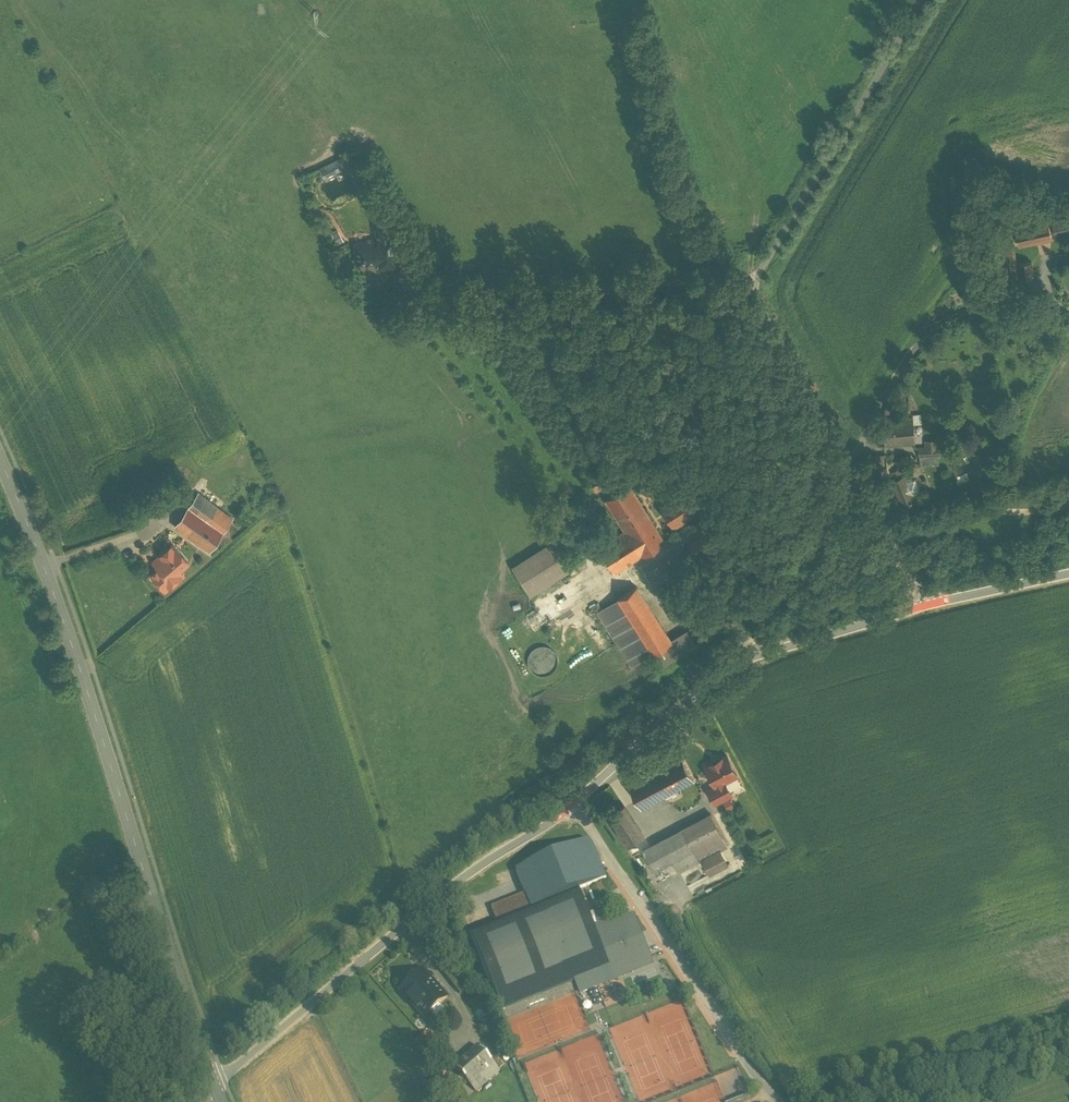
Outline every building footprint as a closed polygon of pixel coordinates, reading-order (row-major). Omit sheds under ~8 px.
[(1051,219),(1056,240),(1068,238),(1068,215),(1051,219)] [(1046,220),(1016,227),(1021,249),(1051,242),(1046,220)] [(373,243),(351,244),(351,264),(373,263),(373,271),(395,271),(395,264),(404,264),(403,239),(395,240),(395,225),(373,225),(373,243)] [(337,231),(330,234),(334,244),(341,242),(337,231)] [(1012,243),(994,244),(997,278),(1014,277),(1012,243)] [(1030,262),(1018,263),(1020,281),(1031,280),(1030,262)] [(912,418),(885,420),(887,446),(914,444),(912,418)] [(938,466),(937,440),(924,441),(924,452),(916,453),(917,467),(938,466)] [(894,481),(904,505),(916,500),(906,476),(894,481)] [(620,531),(596,545),(612,572),(664,542),(628,482),(601,498),(620,531)] [(693,515),(678,491),(656,505),(671,529),(693,515)] [(233,522),(196,496),(173,529),(210,554),(233,522)] [(529,596),(566,573),(548,543),(510,565),(529,596)] [(186,563),(171,545),(139,571),(160,595),(183,576),(178,570),(186,563)] [(667,642),(632,587),(592,613),(628,669),(648,656),(657,670),(696,646),(686,629),(667,642)] [(551,647),(548,646),(543,644),(540,644),(535,646),(530,650),(528,654),(527,658),(527,663),(529,668),(533,671),(538,673),(543,674),(548,672),(552,669),(555,666),(556,661),(556,656),(554,651),(551,647)] [(727,754),(702,767),(712,787),(707,790),(714,805),(732,795),(727,784),(739,778),(727,754)] [(680,756),(628,783),(642,811),(694,784),(680,756)] [(625,851),(645,838),(624,805),(604,818),(625,851)] [(712,814),(640,849),(651,870),(672,860),(677,872),(699,861),(707,877),(728,866),(721,851),(729,848),(712,814)] [(495,924),(468,935),(499,1012),(574,982),(578,993),(650,964),(630,915),(597,929),(581,889),(606,879),(591,841),(512,872),(521,895),(489,908),(495,924)] [(439,1004),(447,997),(422,969),(399,989),(425,1017),(431,1011),(435,1016),(437,1016),(443,1011),(443,1008),(439,1004)] [(606,1006),(616,1002),(614,998),(609,1000),(607,995),(602,998),(606,1006)] [(428,1062),(440,1051),(423,1032),(411,1044),(428,1062)] [(478,1046),(454,1067),(475,1091),(499,1070),(478,1046)]
